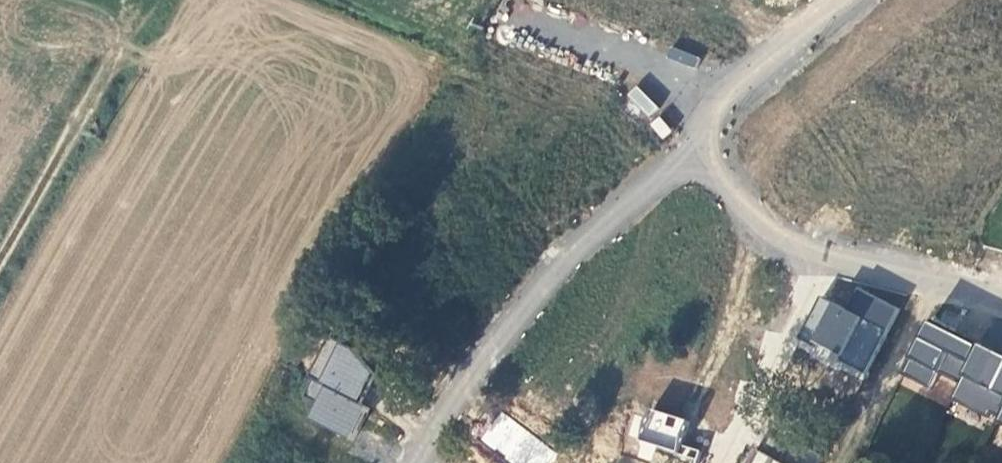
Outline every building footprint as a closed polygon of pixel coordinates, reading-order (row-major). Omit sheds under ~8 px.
[(648,117),(658,107),(636,85),(626,95),(648,117)] [(836,281),(831,301),(848,305),(853,285),(836,281)] [(865,379),(898,307),(856,288),(846,309),(819,296),(795,347),(865,379)] [(922,323),(900,374),(930,387),(936,372),(958,382),(951,400),(1001,422),(992,444),(1001,448),(1001,358),(922,323)] [(313,400),(305,419),(353,439),(366,407),(357,403),(375,361),(325,340),(302,396),(313,400)] [(638,440),(677,451),(686,418),(648,407),(638,440)] [(555,456),(504,412),(482,437),(513,462),(549,462),(555,456)] [(748,448),(742,462),(782,462),(748,448)]
